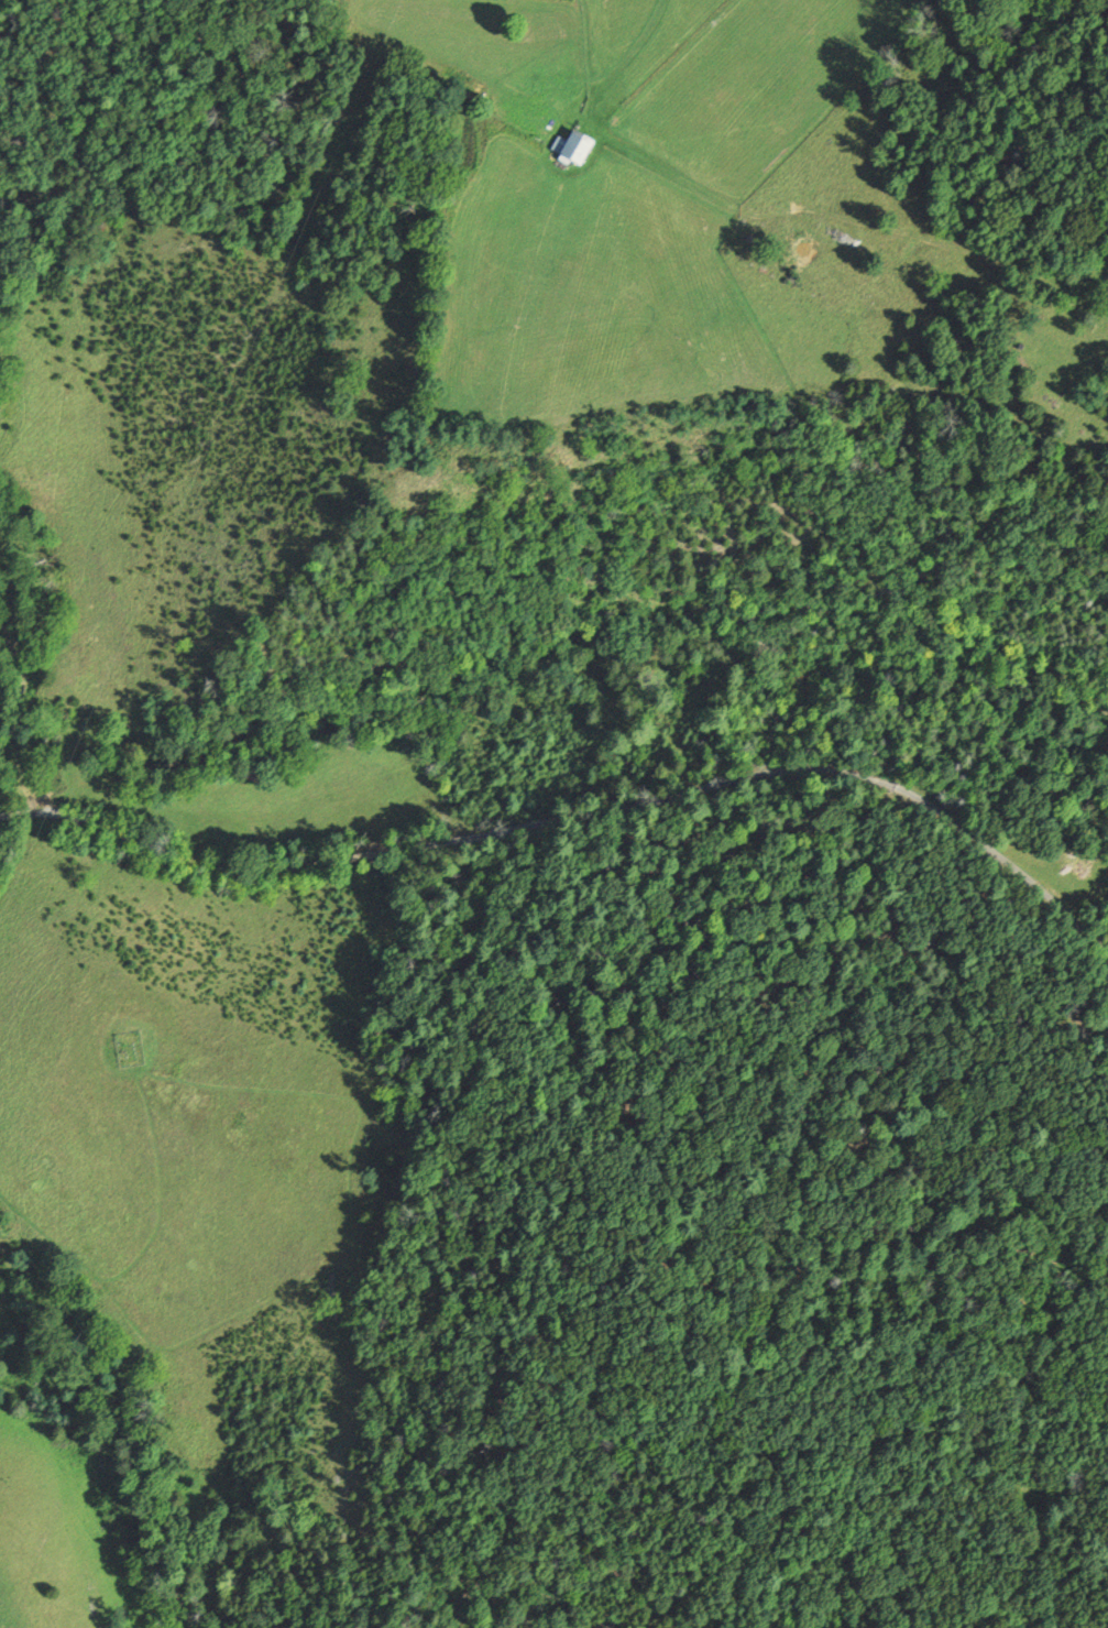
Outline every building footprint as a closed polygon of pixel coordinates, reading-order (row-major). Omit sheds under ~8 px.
[(553,157),(567,131),(591,143),(578,170),(553,157)]
